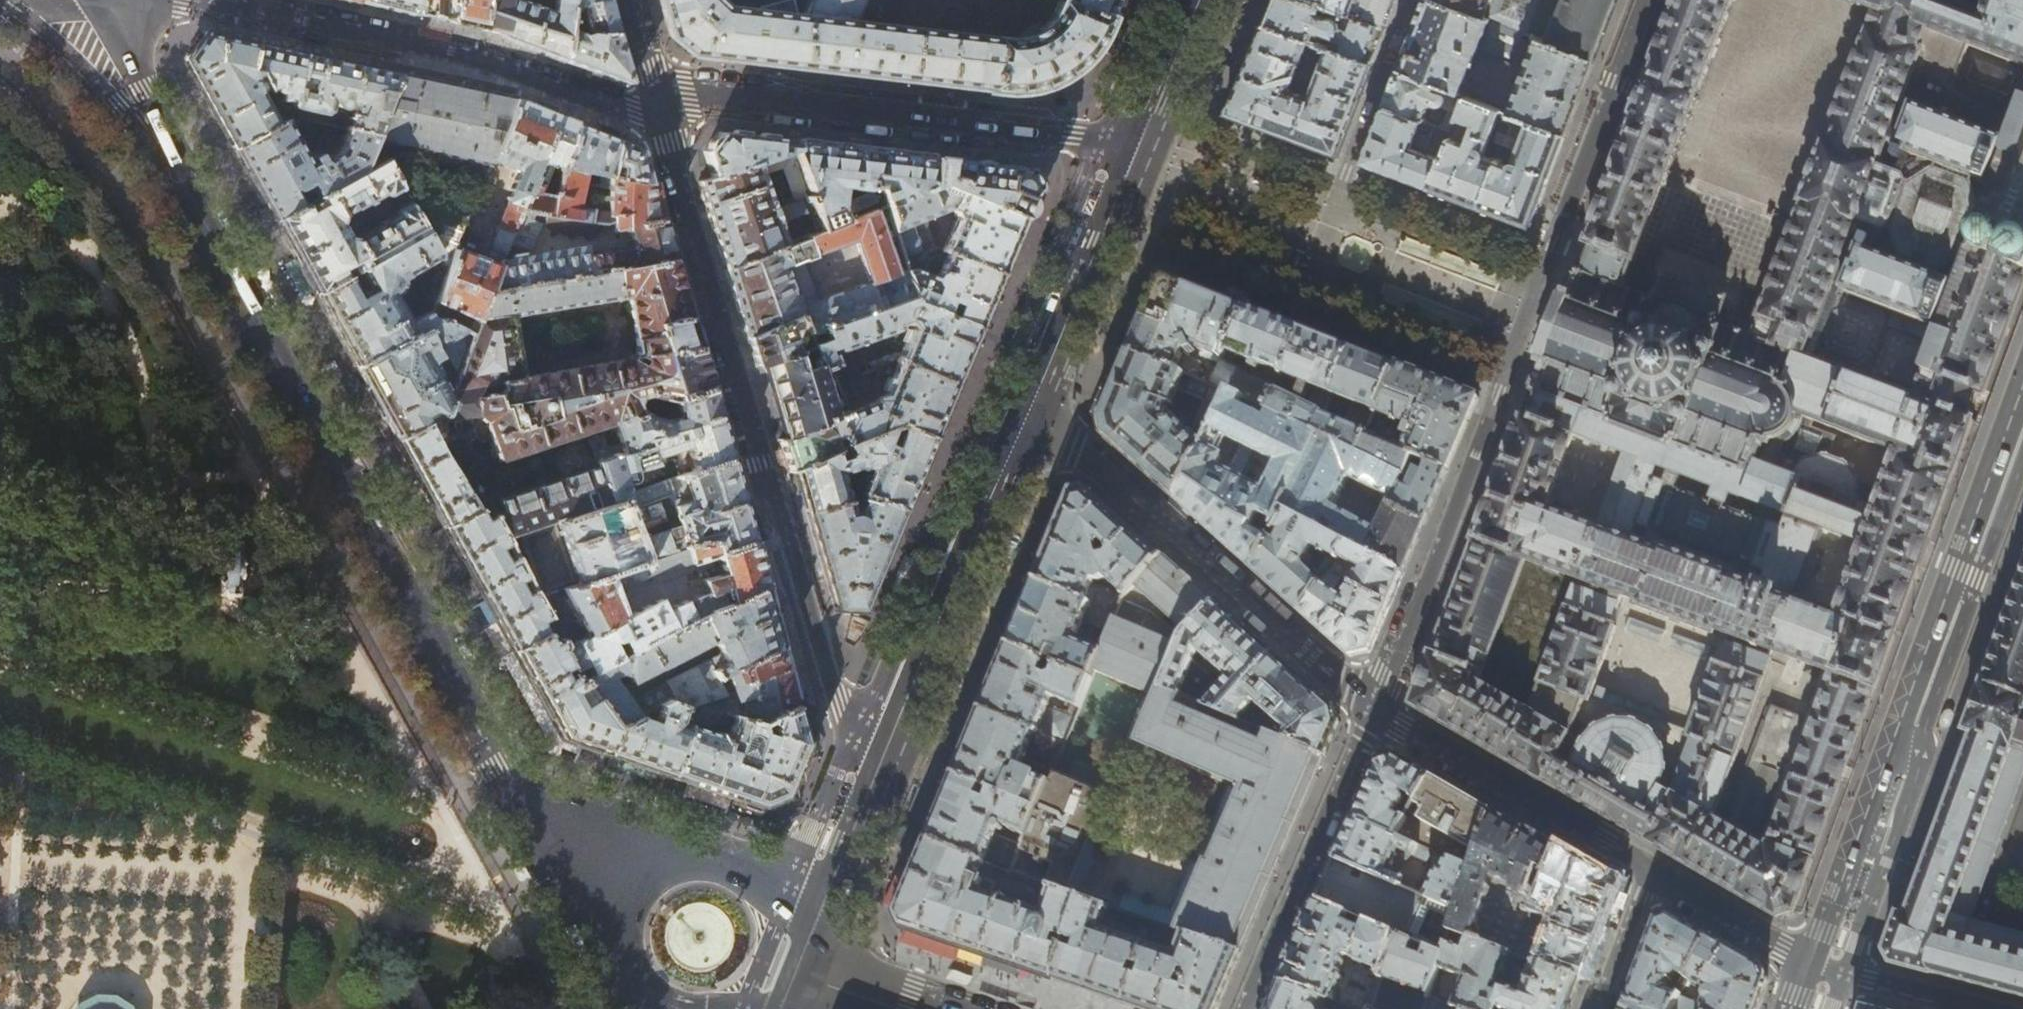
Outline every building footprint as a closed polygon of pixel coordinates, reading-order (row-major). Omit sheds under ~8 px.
[(361,2),(389,8),(420,15),(421,0),(361,0),(361,2)] [(420,15),(435,18),(453,22),(455,0),(421,0),(420,15)] [(453,22),(464,25),(481,28),(485,0),(455,0),(453,22)] [(481,28),(499,32),(498,36),(516,43),(563,61),(566,32),(570,0),(553,0),(551,16),(522,4),(523,0),(485,0),(481,28)] [(606,0),(570,0),(566,32),(577,37),(603,36),(616,34),(608,6),(606,0)] [(802,19),(730,12),(716,0),(659,0),(669,37),(691,55),(719,58),(908,80),(981,88),(1017,90),(1028,88),(1044,84),(1053,80),(1063,74),(1072,67),(1079,61),(1085,54),(1091,46),(1096,38),(1100,30),(1104,21),(1112,0),(1063,0),(1061,5),(1060,5),(1055,16),(1049,23),(1041,30),(1033,35),(1022,39),(1015,41),(1003,41),(990,39),(989,41),(850,25),(861,0),(811,0),(802,19)] [(1386,28),(1361,18),(1350,15),(1330,8),(1317,2),(1318,0),(1316,0),(1273,0),(1266,18),(1264,24),(1319,44),(1323,34),(1333,39),(1329,48),(1372,64),(1383,35),(1386,28)] [(1318,0),(1317,2),(1330,8),(1350,15),(1361,18),(1386,28),(1388,23),(1396,0),(1316,0),(1318,0)] [(1462,93),(1477,51),(1512,64),(1523,34),(1484,18),(1436,0),(1423,0),(1410,35),(1406,45),(1397,68),(1462,93)] [(1650,76),(1648,75),(1636,107),(1624,139),(1625,140),(1592,226),(1580,258),(1572,280),(1749,346),(1748,351),(1790,368),(1778,398),(1791,403),(1789,409),(1795,417),(1799,429),(1796,442),(1790,450),(1782,456),(1772,458),(1770,464),(1759,459),(1747,486),(1674,458),(1666,463),(1606,440),(1601,431),(1532,403),(1529,410),(1526,418),(1523,417),(1521,416),(1516,428),(1474,536),(1473,540),(1474,540),(1463,571),(1431,653),(1430,653),(1418,683),(1410,705),(1413,707),(1427,715),(1504,760),(1512,764),(1548,785),(1634,835),(1638,837),(1777,918),(1783,916),(1793,913),(1797,915),(1798,913),(1818,854),(1845,780),(1846,776),(1848,771),(1876,695),(1926,555),(1973,421),(1968,419),(1972,406),(1977,393),(1983,395),(2008,328),(2022,287),(2022,0),(1843,0),(1873,12),(1866,31),(1865,30),(1757,319),(1758,320),(1751,339),(1717,326),(1727,299),(1665,275),(1655,302),(1620,289),(1731,0),(1679,0),(1650,76)] [(1484,18),(1491,0),(1436,0),(1484,18)] [(1484,18),(1523,34),(1536,39),(1544,42),(1593,61),(1616,0),(1491,0),(1484,18)] [(1319,44),(1264,24),(1246,67),(1227,113),(1336,154),(1354,108),(1372,64),(1329,48),(1319,44)] [(621,50),(616,34),(603,36),(577,37),(566,32),(563,61),(583,68),(625,84),(628,85),(630,83),(621,50)] [(254,43),(224,37),(184,58),(234,149),(291,117),(290,117),(285,114),(273,119),(258,93),(260,92),(260,89),(265,85),(256,69),(248,68),(254,43)] [(1519,83),(1508,113),(1530,122),(1564,135),(1579,96),(1593,61),(1544,42),(1536,39),(1526,64),(1525,63),(1518,83),(1519,83)] [(279,48),(254,43),(248,68),(256,69),(265,85),(278,109),(285,114),(290,117),(304,54),(279,48)] [(331,59),(304,54),(290,117),(291,117),(302,119),(327,125),(326,109),(329,100),(334,102),(335,104),(336,106),(338,107),(340,108),(342,108),(344,107),(346,106),(348,105),(352,106),(347,129),(373,135),(399,74),(331,59)] [(1213,61),(1208,76),(1218,80),(1224,65),(1213,61)] [(1382,107),(1452,132),(1466,98),(1465,98),(1466,95),(1462,93),(1397,68),(1395,73),(1382,107)] [(431,81),(399,74),(373,135),(372,139),(490,165),(491,161),(516,99),(431,81)] [(1452,132),(1431,189),(1459,199),(1476,205),(1498,214),(1530,226),(1536,209),(1545,185),(1564,135),(1530,122),(1513,165),(1486,154),(1502,111),(1466,98),(1452,132)] [(526,103),(516,99),(491,161),(518,172),(506,202),(520,208),(519,210),(520,211),(532,213),(544,215),(549,215),(560,167),(559,166),(576,124),(564,119),(526,103)] [(1372,135),(1361,163),(1391,174),(1431,189),(1452,132),(1382,107),(1372,135)] [(287,127),(302,119),(291,117),(234,149),(250,179),(274,221),(358,174),(366,154),(372,139),(373,135),(347,129),(345,129),(336,151),(321,160),(318,153),(310,158),(313,164),(309,166),(287,127)] [(584,127),(576,124),(559,166),(560,167),(604,177),(617,141),(584,127)] [(719,132),(703,152),(711,178),(794,151),(795,141),(719,132)] [(640,150),(617,141),(604,177),(608,177),(649,183),(644,167),(640,150)] [(886,205),(928,188),(931,158),(837,146),(795,141),(794,151),(820,230),(886,205)] [(712,228),(725,269),(820,230),(794,151),(711,178),(697,182),(712,228)] [(383,158),(366,154),(358,174),(382,160),(383,158)] [(955,160),(931,158),(928,188),(938,183),(1022,219),(1029,204),(1030,201),(1031,197),(1034,190),(1024,169),(1009,167),(955,160)] [(382,160),(358,174),(274,221),(289,249),(314,294),(423,233),(407,204),(395,210),(394,213),(394,216),(382,222),(381,220),(367,228),(368,230),(351,239),(344,237),(344,232),(343,229),(340,226),(337,224),(340,217),(383,194),(384,195),(388,195),(399,189),(382,160)] [(604,177),(560,167),(549,215),(589,222),(603,224),(607,223),(607,196),(595,197),(593,212),(588,211),(588,209),(574,208),(582,175),(599,179),(598,187),(608,188),(608,177),(604,177)] [(1250,182),(1252,184),(1260,187),(1263,187),(1264,187),(1266,185),(1267,183),(1267,181),(1266,178),(1265,177),(1256,174),(1252,175),(1250,177),(1249,179),(1250,182)] [(649,183),(608,177),(608,188),(607,196),(607,223),(612,222),(611,216),(625,215),(627,229),(663,223),(657,199),(653,183),(649,183)] [(928,188),(886,205),(892,225),(902,259),(932,249),(923,218),(948,208),(954,210),(954,213),(957,217),(943,250),(1000,274),(1010,248),(1022,219),(938,183),(928,188)] [(507,243),(520,211),(519,210),(520,208),(506,202),(482,261),(498,268),(501,260),(507,243)] [(880,229),(892,225),(886,205),(820,230),(725,269),(735,301),(746,337),(799,316),(806,335),(914,297),(905,269),(894,273),(880,229)] [(532,213),(520,211),(507,243),(521,247),(529,247),(539,224),(529,221),(532,213)] [(450,212),(432,251),(437,259),(445,274),(455,250),(468,219),(450,212)] [(549,215),(544,215),(541,234),(589,234),(589,222),(549,215)] [(607,223),(603,224),(605,233),(627,230),(627,229),(625,215),(611,216),(612,222),(607,223)] [(1042,219),(1036,233),(1048,238),(1054,224),(1042,219)] [(627,229),(627,230),(632,249),(637,267),(673,261),(667,239),(663,223),(627,229)] [(432,251),(423,233),(314,294),(331,324),(354,365),(438,320),(429,315),(427,314),(426,313),(407,323),(390,293),(393,291),(396,288),(397,284),(397,280),(437,259),(432,251)] [(584,247),(501,260),(498,268),(488,292),(521,286),(612,272),(637,267),(632,249),(586,256),(584,247)] [(932,249),(902,259),(905,269),(914,297),(916,304),(977,329),(988,303),(1000,274),(943,250),(937,248),(932,249)] [(482,261),(455,250),(445,274),(439,289),(431,308),(429,315),(438,320),(464,331),(471,334),(488,292),(498,268),(482,261)] [(521,286),(488,292),(471,334),(458,368),(447,395),(439,413),(437,415),(438,418),(477,415),(483,421),(495,460),(610,421),(636,412),(633,406),(636,398),(644,396),(673,401),(675,401),(679,400),(664,353),(655,325),(689,319),(679,283),(673,261),(637,267),(612,272),(521,286)] [(1223,357),(1247,307),(1225,299),(1161,274),(1138,328),(1128,351),(1196,378),(1203,363),(1183,355),(1186,347),(1192,344),(1215,354),(1214,356),(1219,362),(1209,384),(1229,392),(1230,391),(1241,368),(1240,367),(1229,363),(1227,359),(1223,357)] [(1749,346),(1572,280),(1564,301),(1558,298),(1547,327),(1535,357),(1541,360),(1530,391),(1536,393),(1532,403),(1601,431),(1606,440),(1666,463),(1674,458),(1747,486),(1759,459),(1770,464),(1772,458),(1782,456),(1790,450),(1796,442),(1799,429),(1795,417),(1789,409),(1791,403),(1778,398),(1790,368),(1748,351),(1749,346)] [(1231,282),(1225,299),(1247,307),(1254,290),(1231,282)] [(423,305),(431,308),(439,289),(430,286),(423,305)] [(1257,292),(1250,308),(1279,320),(1286,304),(1257,292)] [(914,297),(806,335),(811,347),(821,371),(829,368),(836,386),(859,376),(849,348),(896,331),(900,328),(901,326),(901,323),(908,320),(908,323),(911,327),(900,354),(897,353),(869,364),(872,371),(876,370),(898,361),(953,385),(965,357),(977,329),(916,304),(914,297)] [(1291,305),(1285,322),(1301,329),(1322,337),(1329,319),(1291,305)] [(1241,368),(1230,391),(1269,410),(1301,329),(1285,322),(1281,321),(1279,320),(1250,308),(1247,307),(1223,357),(1227,359),(1229,363),(1240,367),(1244,358),(1256,363),(1254,369),(1259,371),(1262,365),(1267,367),(1262,381),(1245,375),(1248,368),(1241,367),(1241,368)] [(799,316),(746,337),(751,353),(755,366),(764,363),(811,347),(806,335),(799,316)] [(689,319),(655,325),(664,353),(697,347),(693,334),(689,319)] [(464,331),(438,320),(354,365),(370,393),(395,439),(421,424),(437,415),(439,413),(447,395),(429,363),(434,361),(431,356),(425,356),(424,354),(443,343),(464,331)] [(1332,395),(1352,348),(1327,339),(1322,337),(1301,329),(1269,410),(1316,434),(1323,416),(1326,410),(1329,402),(1332,395)] [(458,368),(471,334),(464,331),(443,343),(458,368)] [(1381,340),(1374,357),(1397,366),(1404,349),(1381,340)] [(697,347),(664,353),(679,400),(708,391),(701,365),(697,347)] [(811,347),(764,363),(769,380),(782,425),(786,438),(809,432),(836,419),(847,413),(836,386),(829,368),(821,371),(811,347)] [(1316,434),(1319,435),(1360,455),(1397,366),(1374,357),(1369,355),(1352,348),(1332,395),(1353,403),(1344,424),(1323,416),(1316,434)] [(1128,351),(1120,373),(1100,420),(1104,434),(1137,464),(1175,499),(1229,392),(1209,384),(1196,378),(1128,351)] [(898,361),(876,370),(877,372),(878,374),(890,379),(883,396),(881,397),(878,399),(876,402),(847,413),(836,419),(845,447),(896,425),(931,438),(943,411),(953,385),(898,361)] [(1413,457),(1447,471),(1469,419),(1478,398),(1427,378),(1397,366),(1360,455),(1404,477),(1405,477),(1413,457)] [(678,418),(664,422),(636,412),(610,421),(617,441),(601,445),(598,436),(587,439),(594,462),(647,446),(645,440),(716,418),(713,407),(710,395),(708,391),(679,400),(675,401),(673,401),(678,418)] [(1230,391),(1229,392),(1175,499),(1215,535),(1219,539),(1253,569),(1283,510),(1319,435),(1316,434),(1269,410),(1230,391)] [(1329,402),(1326,410),(1332,412),(1335,404),(1329,402)] [(647,446),(594,462),(595,466),(606,501),(616,498),(621,496),(660,483),(658,476),(624,489),(621,479),(622,478),(623,479),(625,479),(627,479),(630,477),(633,475),(632,471),(654,465),(652,458),(675,451),(681,468),(677,469),(679,476),(727,459),(720,434),(716,418),(645,440),(647,446)] [(783,439),(779,441),(785,459),(789,471),(794,469),(833,452),(845,447),(836,419),(809,432),(786,438),(783,439)] [(421,424),(395,439),(422,487),(443,526),(472,509),(421,424)] [(833,452),(794,469),(801,492),(807,512),(865,495),(902,509),(913,481),(931,438),(896,425),(845,447),(847,452),(846,458),(836,462),(833,452)] [(1348,477),(1393,500),(1404,477),(1360,455),(1319,435),(1283,510),(1348,544),(1403,572),(1421,531),(1424,524),(1390,507),(1389,506),(1382,521),(1369,514),(1365,523),(1334,507),(1348,477)] [(1435,498),(1447,471),(1413,457),(1405,477),(1404,477),(1393,500),(1390,507),(1424,524),(1435,498)] [(660,483),(621,496),(625,507),(634,504),(635,507),(667,496),(669,498),(679,532),(638,545),(644,561),(683,549),(713,543),(716,554),(750,542),(737,495),(727,459),(679,476),(660,483)] [(595,466),(493,500),(496,510),(488,513),(500,535),(606,501),(595,466)] [(1127,596),(1164,555),(1104,501),(1100,498),(1086,485),(1072,489),(1047,547),(1034,580),(1118,614),(1124,599),(1125,598),(1092,584),(1094,580),(1097,581),(1099,582),(1101,582),(1102,581),(1104,580),(1107,582),(1109,580),(1114,584),(1112,587),(1115,589),(1117,587),(1127,596)] [(865,495),(807,512),(835,609),(860,610),(890,537),(902,509),(865,495)] [(606,501),(500,535),(506,547),(511,555),(534,598),(540,596),(540,595),(640,562),(616,498),(606,501)] [(472,509),(443,526),(461,558),(512,650),(550,627),(534,598),(511,555),(501,561),(496,552),(506,547),(500,535),(488,513),(482,504),(472,509)] [(1270,585),(1301,612),(1348,544),(1283,510),(1253,569),(1270,585)] [(241,540),(223,539),(223,544),(228,544),(228,553),(223,553),(223,559),(228,559),(227,560),(229,561),(231,562),(232,563),(233,565),(233,567),(233,569),(232,571),(231,572),(229,574),(227,574),(227,576),(222,576),(222,581),(226,581),(226,591),(221,591),(221,595),(246,595),(247,568),(248,541),(241,540)] [(644,561),(640,562),(540,595),(540,596),(534,598),(550,627),(558,641),(581,629),(585,635),(563,647),(560,648),(558,649),(568,671),(578,679),(601,667),(762,588),(754,557),(750,542),(716,554),(713,543),(683,549),(644,561)] [(1400,579),(1403,572),(1348,544),(1301,612),(1317,627),(1349,656),(1369,651),(1400,579)] [(1183,638),(1216,602),(1190,579),(1164,555),(1127,596),(1125,598),(1124,599),(1118,614),(1094,670),(1146,693),(1117,761),(1129,766),(1138,744),(1161,687),(1183,638)] [(2014,603),(1966,730),(1965,733),(1973,736),(1967,752),(1962,767),(1955,783),(1905,918),(1898,915),(1896,921),(1884,952),(1888,959),(1891,964),(1942,978),(2022,999),(2022,936),(1969,922),(2022,776),(2022,577),(2014,603)] [(1034,580),(1018,619),(1007,645),(1090,679),(1094,670),(1118,614),(1034,580)] [(762,588),(601,667),(609,677),(618,672),(620,675),(622,674),(623,676),(625,676),(628,682),(711,642),(717,655),(663,681),(663,680),(661,681),(661,684),(668,698),(665,700),(665,701),(690,710),(692,704),(695,705),(722,696),(722,695),(715,679),(724,674),(733,692),(736,700),(750,694),(756,722),(795,706),(789,686),(777,641),(766,600),(762,588)] [(1240,624),(1216,602),(1183,638),(1161,687),(1222,713),(1274,654),(1240,624)] [(550,627),(512,650),(520,663),(563,738),(588,747),(608,753),(614,727),(578,679),(568,671),(558,649),(560,648),(559,645),(560,645),(558,641),(550,627)] [(1090,679),(1007,645),(996,672),(981,709),(1064,744),(1090,679)] [(1274,654),(1222,713),(1239,721),(1255,703),(1263,710),(1252,726),(1324,757),(1333,736),(1338,724),(1335,709),(1298,677),(1274,654)] [(601,667),(578,679),(614,727),(665,701),(665,700),(668,698),(661,684),(626,701),(609,677),(601,667)] [(1283,851),(1287,843),(1302,808),(1324,757),(1252,726),(1239,721),(1222,713),(1161,687),(1138,744),(1244,787),(1230,820),(1210,864),(1268,887),(1271,879),(1283,851)] [(722,696),(695,705),(725,714),(730,715),(756,722),(750,694),(736,700),(733,692),(722,695),(722,696)] [(665,701),(614,727),(608,753),(662,772),(670,775),(690,710),(665,701)] [(695,705),(692,704),(690,710),(670,775),(679,778),(761,805),(782,795),(798,760),(805,744),(798,717),(796,711),(795,706),(756,722),(730,715),(723,738),(702,731),(704,725),(708,725),(709,721),(717,724),(723,721),(725,714),(695,705)] [(1052,772),(1064,744),(981,709),(967,742),(954,774),(1037,809),(1048,781),(1018,769),(1022,759),(1052,772)] [(1403,792),(1417,800),(1431,775),(1407,762),(1395,755),(1391,756),(1387,757),(1376,761),(1372,771),(1365,786),(1352,817),(1396,836),(1412,808),(1402,804),(1403,802),(1404,800),(1404,798),(1403,796),(1402,794),(1403,792)] [(1052,888),(1076,896),(1106,822),(1115,800),(1051,773),(1048,781),(1037,809),(1025,837),(1021,846),(1010,873),(1052,888)] [(982,862),(1010,873),(1021,846),(994,834),(996,829),(1002,832),(1005,830),(1011,830),(1025,837),(1037,809),(954,774),(941,807),(927,839),(982,862)] [(1449,859),(1472,869),(1491,810),(1483,805),(1446,784),(1431,775),(1417,800),(1412,808),(1396,836),(1429,851),(1449,859)] [(1458,912),(1451,932),(1508,952),(1516,955),(1556,847),(1499,814),(1491,810),(1472,869),(1458,912)] [(1425,860),(1429,851),(1396,836),(1352,817),(1349,824),(1334,860),(1414,892),(1417,884),(1395,874),(1397,867),(1402,866),(1403,861),(1413,855),(1425,860)] [(955,963),(960,947),(1046,976),(1054,979),(1081,898),(1076,896),(1052,888),(1043,913),(975,890),(972,885),(982,862),(927,839),(923,849),(920,855),(913,874),(900,868),(884,905),(897,911),(896,913),(899,920),(902,927),(905,928),(900,944),(955,963)] [(1610,900),(1617,882),(1586,864),(1556,847),(1516,955),(1532,961),(1581,978),(1610,900)] [(1427,899),(1458,912),(1472,869),(1449,859),(1444,871),(1440,870),(1427,899)] [(1397,934),(1444,954),(1451,932),(1458,912),(1427,899),(1414,892),(1334,860),(1324,882),(1316,900),(1397,934)] [(1239,952),(1253,920),(1268,887),(1210,864),(1205,862),(1176,930),(1184,933),(1239,952)] [(1125,1003),(1146,943),(1101,928),(1109,907),(1081,898),(1054,979),(1088,990),(1107,997),(1125,1003)] [(1383,977),(1397,934),(1316,900),(1313,907),(1280,983),(1335,1001),(1343,981),(1343,980),(1343,978),(1342,977),(1341,976),(1340,976),(1345,963),(1345,961),(1344,959),(1345,958),(1346,957),(1348,957),(1351,957),(1352,957),(1354,958),(1355,958),(1355,959),(1355,960),(1356,960),(1381,972),(1380,976),(1383,977)] [(1709,936),(1670,914),(1659,918),(1656,919),(1640,961),(1626,1000),(1648,1008),(1670,1008),(1678,995),(1665,990),(1670,978),(1672,978),(1674,978),(1675,977),(1676,976),(1677,974),(1686,980),(1709,936)] [(1147,928),(1150,929),(1153,923),(1146,920),(1145,924),(1147,928)] [(1153,923),(1150,929),(1154,931),(1158,929),(1156,936),(1163,938),(1160,948),(1146,943),(1125,1003),(1133,1006),(1143,1008),(1215,1008),(1221,995),(1239,952),(1184,933),(1176,930),(1153,923)] [(1452,1007),(1457,1008),(1569,1008),(1581,978),(1532,961),(1521,995),(1496,986),(1508,952),(1451,932),(1444,954),(1439,969),(1463,977),(1452,1007)] [(1426,1008),(1429,999),(1439,969),(1444,954),(1397,934),(1383,977),(1380,989),(1373,1008),(1425,1008),(1426,1008)] [(1761,997),(1767,981),(1762,967),(1709,936),(1686,980),(1706,991),(1705,993),(1705,995),(1705,997),(1705,999),(1702,1007),(1681,999),(1676,1008),(1757,1008),(1761,997)] [(1269,1008),(1324,1008),(1326,1004),(1330,1005),(1334,1004),(1332,1008),(1359,1008),(1335,1001),(1280,983),(1273,999),(1269,1008)] [(1380,989),(1372,987),(1365,1008),(1373,1008),(1380,989)] [(124,1007),(116,1001),(107,998),(97,998),(87,1001),(80,1007),(78,1008),(126,1008),(124,1007)] [(1452,1007),(1429,999),(1426,1008),(1428,1008),(1457,1008),(1452,1007)] [(1626,1000),(1622,1008),(1648,1008),(1626,1000)]
